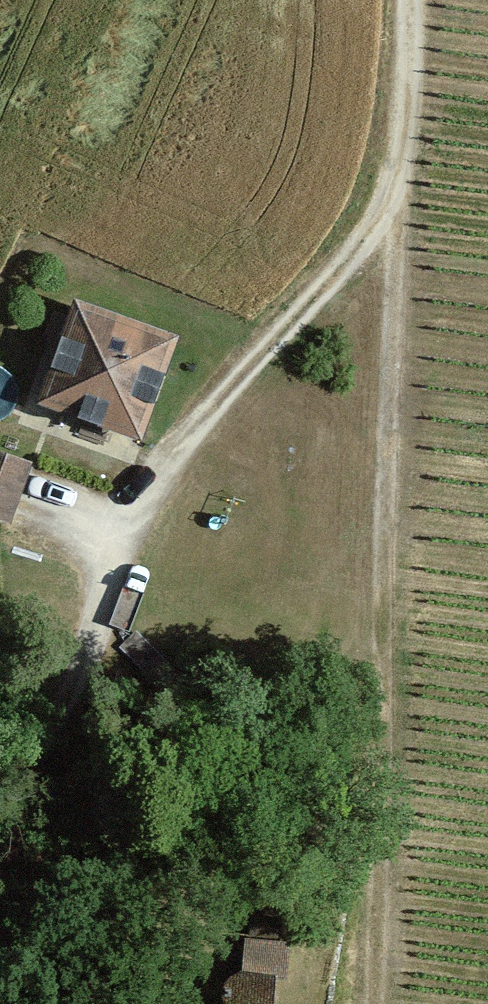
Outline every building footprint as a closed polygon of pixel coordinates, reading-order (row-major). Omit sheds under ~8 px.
[(155,446),(190,338),(67,298),(32,407),(155,446)] [(42,458),(0,443),(0,524),(16,530),(42,458)] [(274,973),(224,973),(224,1003),(274,1003),(274,973)]
